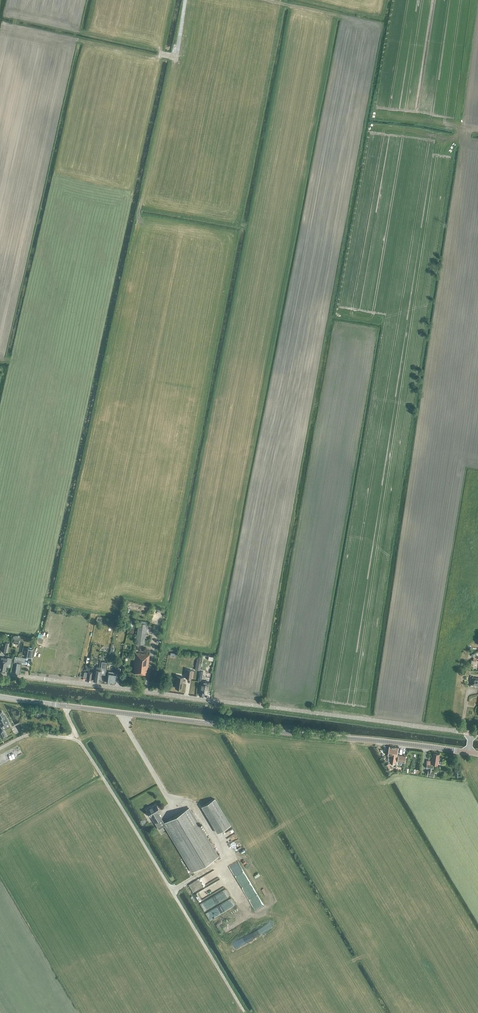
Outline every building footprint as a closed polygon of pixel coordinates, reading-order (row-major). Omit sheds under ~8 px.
[(144,645),(146,625),(138,624),(136,644),(144,645)] [(148,669),(149,654),(135,653),(134,666),(134,673),(146,675),(147,669),(148,669)] [(15,656),(14,663),(15,663),(14,672),(20,673),(22,662),(25,663),(26,658),(17,656),(15,656)] [(1,660),(0,664),(0,671),(5,672),(6,666),(8,667),(8,664),(10,664),(11,659),(7,658),(7,659),(1,658),(1,660)] [(95,669),(93,681),(99,682),(101,674),(105,675),(107,662),(102,662),(101,667),(97,666),(96,669),(95,669)] [(108,673),(108,674),(107,675),(106,682),(111,683),(111,682),(115,683),(116,673),(113,673),(113,674),(108,673)] [(183,685),(184,677),(176,676),(175,684),(176,684),(175,688),(182,689),(182,685),(183,685)] [(199,695),(205,695),(205,691),(208,692),(210,682),(202,681),(202,684),(200,684),(199,695)] [(9,723),(5,714),(4,715),(2,711),(0,712),(0,726),(1,727),(9,723)] [(389,746),(388,755),(391,756),(390,762),(396,763),(397,756),(398,748),(389,746)] [(432,769),(433,769),(433,765),(432,765),(432,764),(438,765),(440,754),(434,753),(432,760),(431,760),(430,765),(427,764),(427,768),(429,768),(429,770),(428,770),(427,776),(434,777),(435,771),(432,771),(432,769)] [(230,825),(215,799),(202,806),(217,833),(230,825)] [(192,871),(217,856),(189,808),(164,823),(158,812),(160,811),(156,804),(151,807),(150,807),(148,808),(148,809),(146,810),(150,817),(151,817),(158,829),(165,825),(192,871)] [(244,852),(235,857),(238,863),(248,858),(244,852)] [(248,900),(255,896),(232,858),(226,861),(227,864),(225,866),(234,881),(235,880),(248,900)] [(216,870),(190,883),(193,890),(219,877),(216,870)] [(206,909),(232,895),(228,889),(204,901),(203,899),(201,900),(206,909)]
